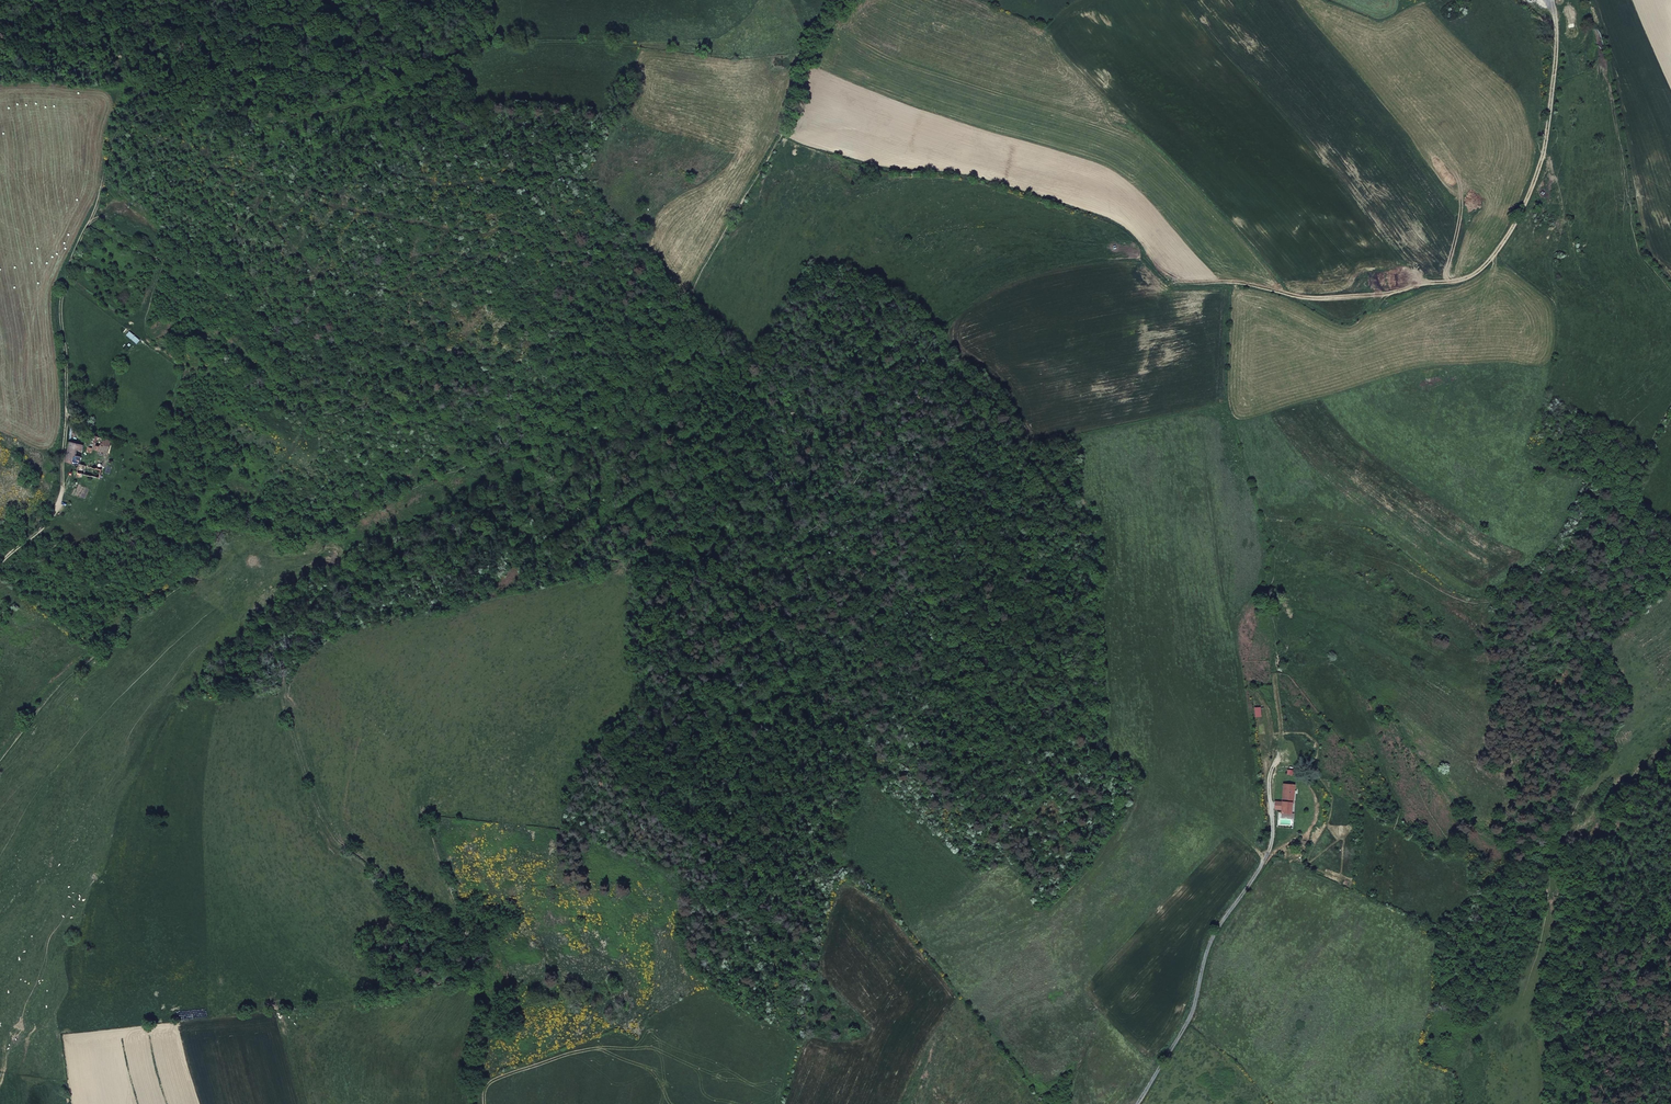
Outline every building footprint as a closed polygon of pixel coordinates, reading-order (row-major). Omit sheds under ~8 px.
[(107,439),(82,431),(79,445),(83,446),(82,450),(86,451),(87,447),(95,449),(95,453),(101,455),(102,452),(104,453),(107,439)] [(79,445),(67,441),(63,457),(75,461),(79,445)] [(95,477),(98,467),(75,461),(73,470),(95,477)] [(1297,769),(1286,769),(1284,810),(1290,810),(1294,810),(1294,786),(1296,786),(1297,769)]
